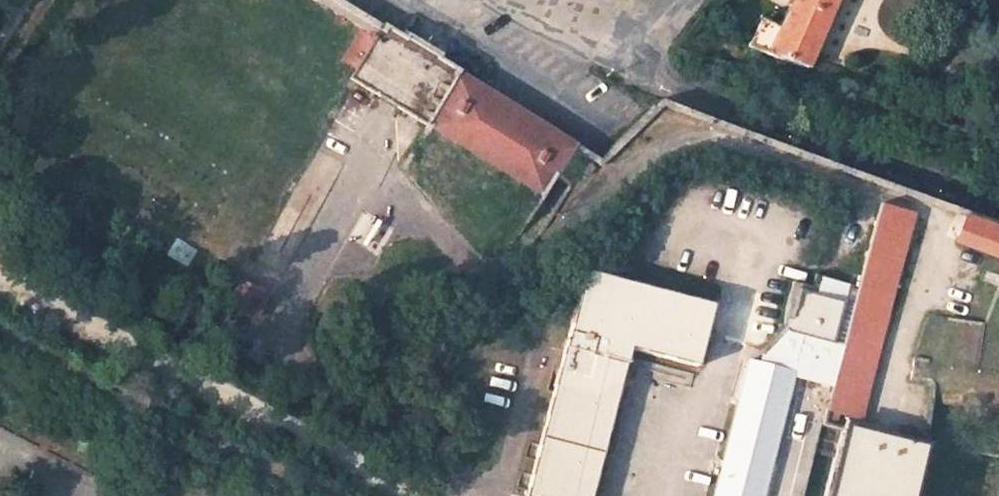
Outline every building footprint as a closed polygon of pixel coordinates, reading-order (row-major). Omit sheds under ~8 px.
[(779,24),(761,17),(748,45),(804,65),(836,0),(791,0),(779,24)] [(372,39),(359,31),(340,62),(353,70),(347,80),(377,99),(409,46),(379,27),(372,39)] [(417,51),(409,46),(377,99),(386,104),(394,109),(426,56),(417,51)] [(574,146),(426,56),(394,109),(541,199),(574,146)] [(911,211),(878,202),(856,287),(852,305),(843,302),(847,285),(812,275),(810,287),(791,282),(784,307),(782,325),(788,328),(764,353),(762,362),(750,359),(715,495),(760,495),(792,372),(832,383),(825,410),(845,415),(858,418),(911,211)] [(966,215),(957,240),(998,255),(998,227),(966,215)] [(356,248),(364,233),(357,229),(349,245),(356,248)] [(583,269),(525,495),(591,495),(629,348),(697,365),(712,303),(583,269)] [(266,294),(240,281),(230,302),(255,316),(266,294)] [(856,287),(847,285),(843,302),(852,305),(856,287)] [(333,289),(327,286),(319,300),(326,303),(333,289)] [(927,357),(913,356),(910,378),(924,380),(927,357)] [(843,423),(845,415),(825,410),(822,424),(842,428),(843,423)] [(843,423),(842,428),(823,495),(913,495),(926,443),(843,423)]
